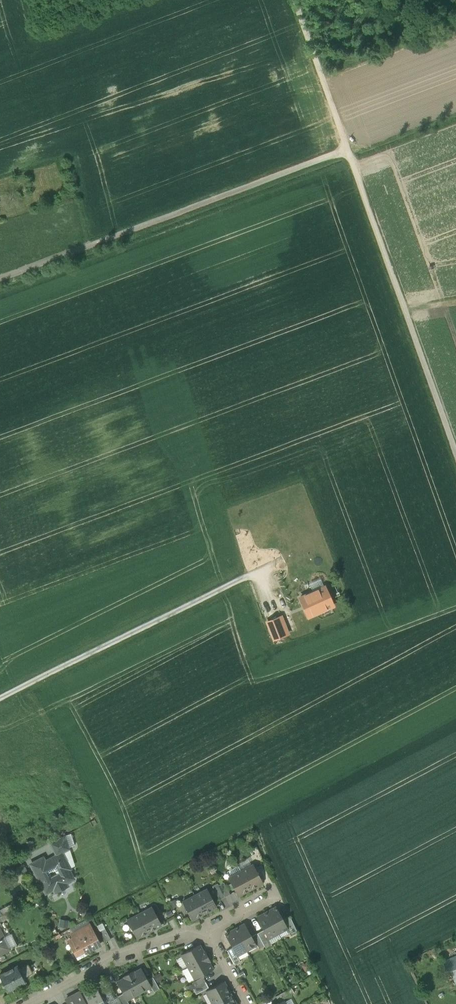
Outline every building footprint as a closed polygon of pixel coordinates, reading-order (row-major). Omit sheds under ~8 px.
[(312,592),(325,587),(321,578),(309,584),(312,592)] [(333,606),(325,587),(312,592),(299,598),(308,617),(333,606)] [(281,617),(267,622),(274,639),(288,634),(281,617)] [(71,834),(65,836),(69,847),(75,845),(71,834)] [(51,843),(58,856),(63,853),(62,852),(69,849),(65,836),(51,843)] [(65,862),(69,869),(75,866),(69,849),(62,852),(63,853),(67,861),(65,862)] [(31,865),(46,893),(53,889),(55,893),(67,886),(65,883),(73,879),(68,870),(69,869),(65,862),(67,861),(63,853),(58,856),(48,861),(50,863),(46,865),(45,862),(43,859),(31,865)] [(241,871),(252,866),(248,858),(237,864),(238,866),(241,871)] [(252,866),(241,871),(250,889),(262,883),(253,865),(252,866)] [(241,871),(238,866),(226,872),(229,877),(241,871)] [(238,896),(250,889),(241,871),(229,877),(228,878),(238,896)] [(224,882),(218,885),(225,897),(230,894),(224,882)] [(220,900),(225,897),(218,885),(217,883),(212,886),(220,900)] [(207,889),(195,896),(204,913),(216,907),(207,889)] [(192,920),(204,913),(195,896),(182,902),(192,920)] [(178,905),(175,899),(169,902),(173,908),(178,905)] [(0,910),(0,917),(13,910),(10,905),(0,910)] [(276,907),(266,912),(278,933),(287,928),(283,920),(276,907)] [(152,908),(139,914),(149,932),(161,925),(152,908)] [(268,938),(278,933),(266,912),(257,917),(263,930),(268,938)] [(137,938),(149,932),(139,914),(127,921),(137,938)] [(290,934),(291,935),(297,932),(290,916),(283,920),(287,928),(290,934)] [(69,921),(60,919),(58,926),(67,928),(69,921)] [(71,935),(73,934),(89,925),(86,920),(69,929),(71,935)] [(245,924),(235,929),(246,950),(256,945),(245,924)] [(72,941),(77,950),(78,953),(84,950),(85,952),(99,945),(89,925),(73,934),(76,939),(72,941)] [(100,931),(105,942),(110,939),(105,928),(100,931)] [(281,939),(290,934),(287,928),(278,933),(281,939)] [(237,956),(246,950),(235,929),(225,935),(232,948),(237,956)] [(257,933),(264,946),(266,949),(272,945),(271,944),(268,938),(263,930),(257,933)] [(10,950),(9,949),(7,950),(2,940),(4,939),(0,932),(0,956),(10,950)] [(259,948),(264,946),(257,933),(252,936),(259,948)] [(271,944),(281,939),(278,933),(268,938),(271,944)] [(76,939),(73,934),(71,935),(70,935),(72,938),(67,940),(73,952),(77,950),(72,941),(76,939)] [(4,939),(2,940),(7,950),(9,949),(17,945),(11,935),(4,939)] [(188,966),(188,967),(207,956),(205,952),(203,953),(199,945),(181,955),(182,956),(188,966)] [(227,951),(235,965),(240,962),(237,956),(232,948),(227,951)] [(87,955),(85,952),(84,950),(78,953),(77,950),(73,952),(77,960),(87,955)] [(188,966),(182,956),(176,959),(181,969),(188,966)] [(210,961),(207,956),(188,967),(195,979),(212,970),(208,962),(210,961)] [(443,961),(448,972),(452,971),(455,969),(455,956),(443,961)] [(311,968),(308,961),(301,965),(305,971),(311,968)] [(8,991),(25,981),(23,978),(32,973),(28,964),(19,969),(17,966),(0,975),(0,976),(8,991)] [(188,982),(195,979),(188,967),(182,970),(188,982)] [(133,971),(128,974),(139,993),(151,986),(148,980),(141,969),(134,973),(133,971)] [(127,1000),(139,993),(128,974),(123,976),(124,978),(117,982),(123,993),(126,1000),(127,1000)] [(151,986),(154,992),(159,989),(153,977),(148,980),(151,986)] [(192,983),(195,988),(206,982),(203,977),(192,983)] [(193,989),(196,994),(208,987),(206,982),(195,988),(193,989)] [(206,991),(212,1003),(230,994),(223,982),(206,991)] [(82,996),(86,1003),(105,1003),(100,994),(97,988),(82,996)] [(276,996),(278,1001),(294,993),(291,988),(276,996)] [(111,989),(100,994),(105,1003),(110,1001),(115,998),(111,989)] [(4,997),(7,1003),(17,998),(14,992),(4,997)] [(82,996),(79,992),(65,1000),(67,1003),(86,1003),(82,996)] [(122,1003),(129,1003),(127,1000),(126,1000),(123,993),(118,996),(122,1003)] [(230,994),(212,1003),(213,1003),(236,1003),(230,994)]
